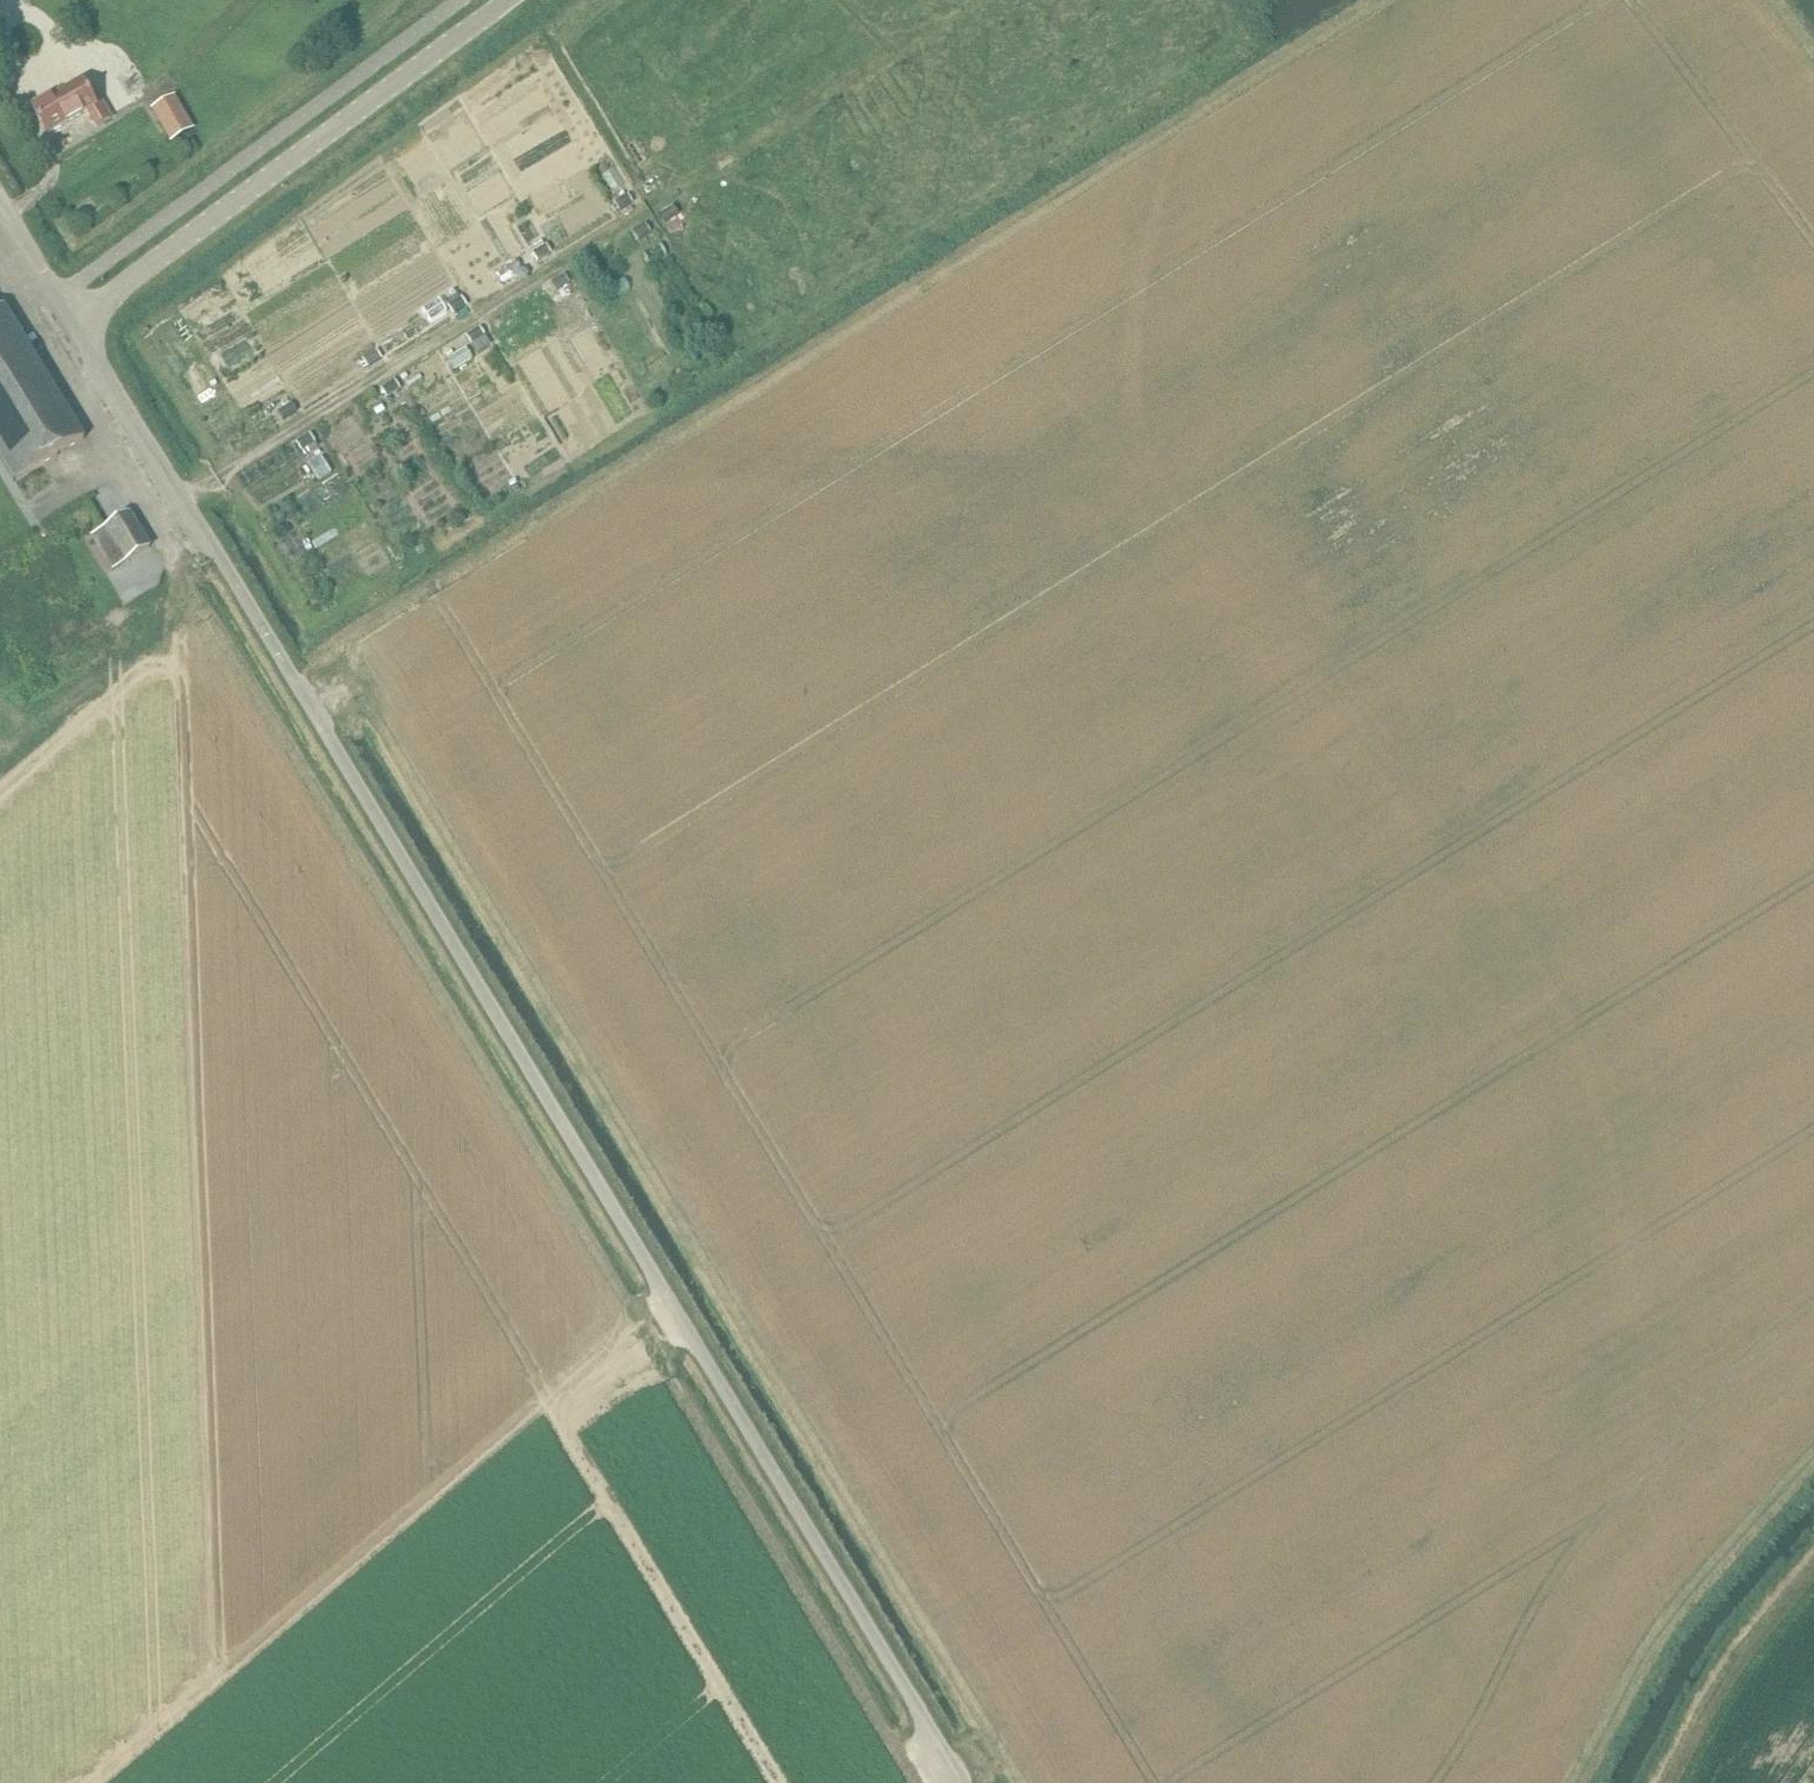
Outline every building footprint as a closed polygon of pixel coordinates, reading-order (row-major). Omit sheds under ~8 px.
[(98,127),(111,119),(98,96),(93,99),(83,83),(53,100),(51,96),(31,107),(48,135),(89,111),(98,127)] [(175,95),(161,103),(151,110),(172,143),(196,128),(175,95)] [(12,480),(83,438),(5,306),(0,309),(0,460),(12,480)] [(480,330),(466,338),(478,356),(491,347),(480,330)] [(376,352),(362,361),(368,370),(382,362),(376,352)] [(130,513),(104,530),(125,563),(151,547),(130,513)]
